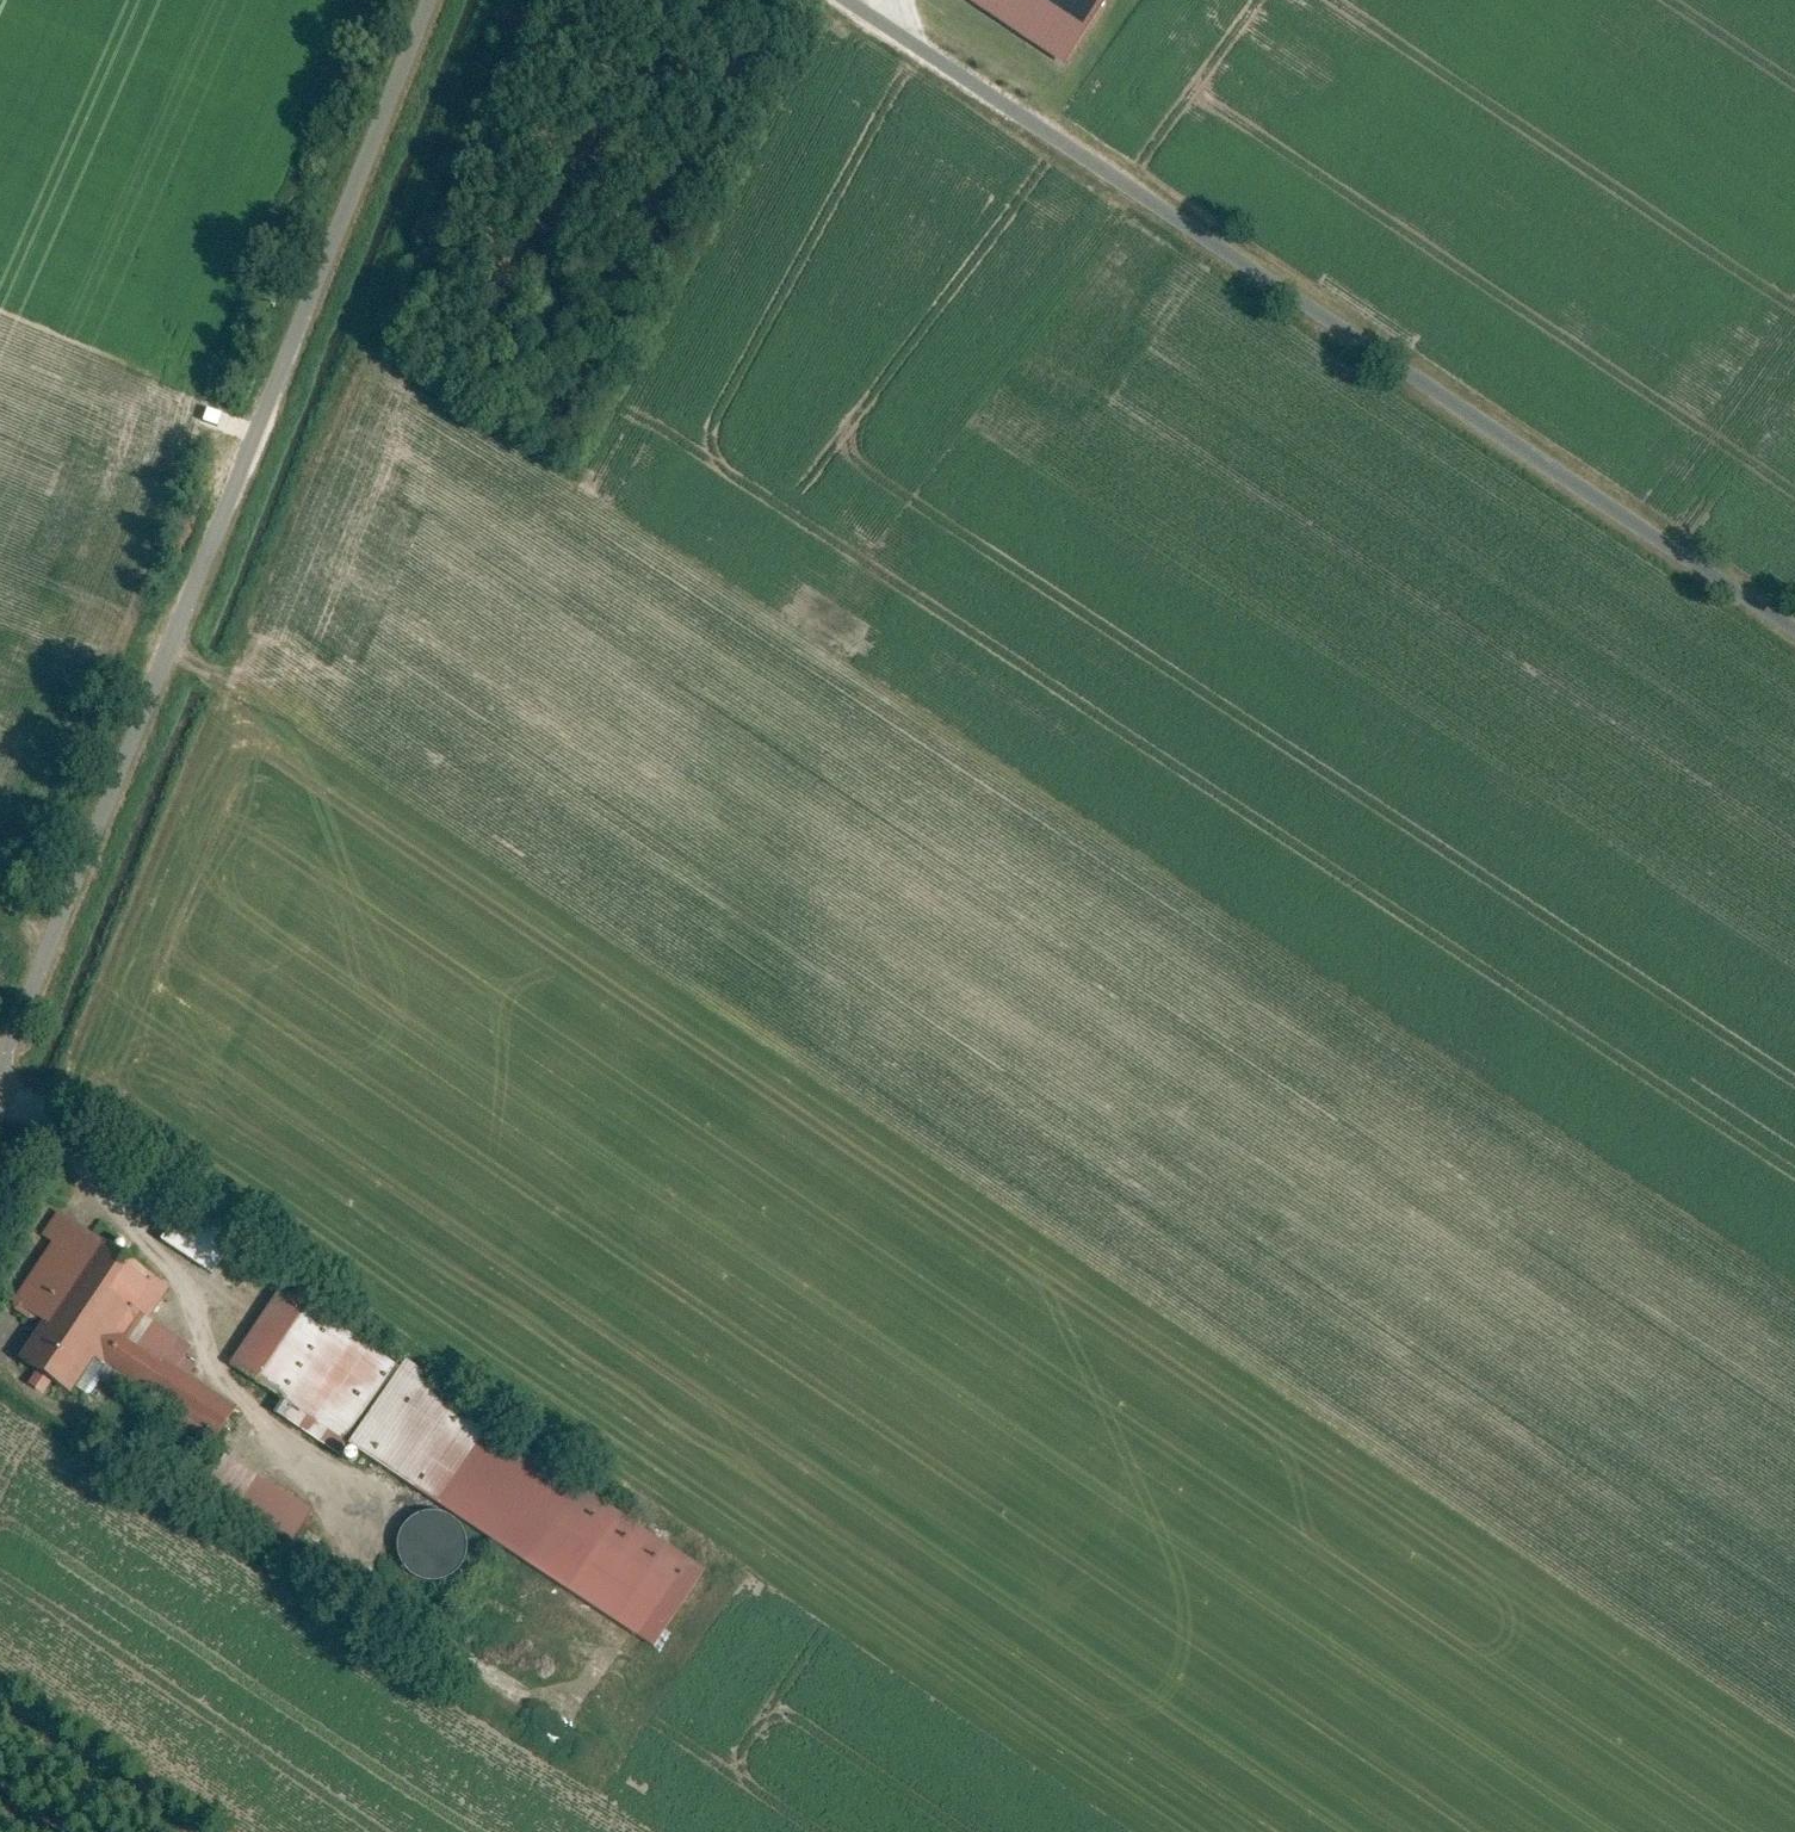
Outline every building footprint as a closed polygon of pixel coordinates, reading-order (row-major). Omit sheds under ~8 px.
[(1063,61),(1099,0),(958,0),(1063,61)] [(244,1227),(191,1191),(160,1237),(212,1272),(244,1227)] [(172,1283),(57,1207),(39,1233),(51,1241),(12,1300),(43,1320),(18,1357),(72,1393),(93,1360),(214,1440),(237,1405),(190,1374),(196,1365),(183,1357),(191,1345),(149,1318),(172,1283)] [(400,1362),(280,1285),(229,1363),(283,1398),(275,1411),(341,1453),(347,1445),(400,1362)] [(405,1355),(400,1362),(347,1445),(653,1645),(705,1566),(465,1410),(472,1399),(405,1355)] [(222,1486),(308,1535),(325,1506),(238,1458),(222,1486)]
